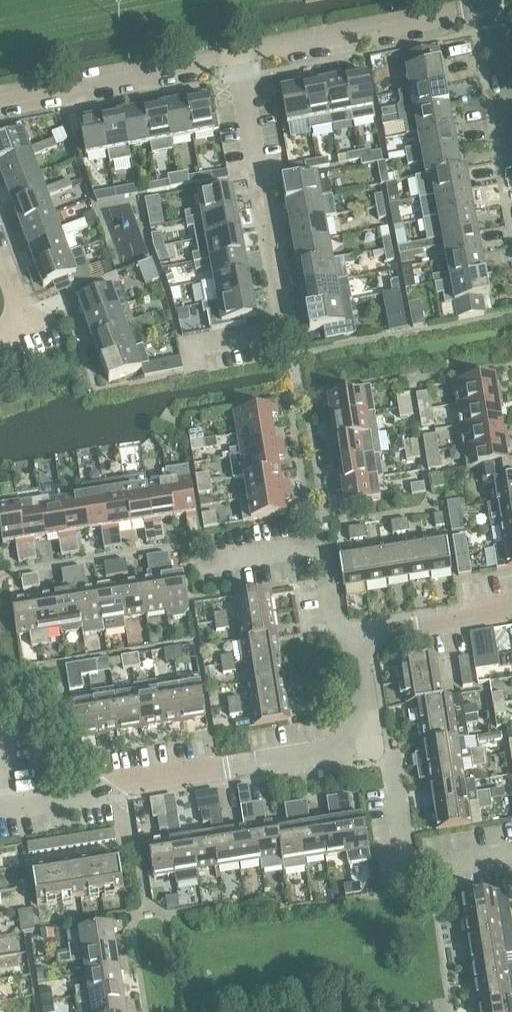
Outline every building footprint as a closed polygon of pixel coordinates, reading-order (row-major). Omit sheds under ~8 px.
[(438,49),(404,55),(410,90),(410,91),(445,84),(441,62),(438,49)] [(375,118),(367,73),(345,77),(353,122),(375,118)] [(332,125),(353,122),(345,77),(324,81),(332,125)] [(324,81),(303,85),(309,120),(308,120),(309,129),(332,125),(324,81)] [(397,107),(381,110),(383,118),(449,105),(445,84),(410,91),(410,90),(398,92),(400,102),(397,107)] [(281,89),(287,124),(308,120),(309,120),(303,85),(281,89)] [(208,97),(186,101),(193,136),(214,131),(220,131),(217,115),(212,116),(208,97)] [(186,101),(165,105),(171,140),(193,136),(186,101)] [(165,105),(144,109),(150,143),(152,154),(173,150),(171,140),(165,105)] [(383,118),(381,118),(383,126),(400,123),(403,122),(406,136),(418,133),(453,127),(451,115),(449,105),(383,118)] [(144,109),(122,113),(129,147),(150,143),(144,109)] [(122,113),(101,117),(108,151),(109,163),(130,159),(127,148),(129,147),(122,113)] [(101,117),(79,121),(86,155),(108,151),(101,117)] [(0,133),(0,164),(31,152),(32,157),(44,152),(41,144),(29,149),(27,143),(30,140),(27,132),(23,132),(21,125),(12,128),(0,133)] [(421,146),(405,149),(406,157),(457,148),(453,127),(418,133),(421,146)] [(41,144),(44,152),(57,147),(56,143),(54,139),(41,144)] [(457,148),(406,157),(408,165),(423,162),(426,175),(426,176),(466,168),(461,168),(457,148)] [(371,150),(359,153),(360,161),(361,166),(377,164),(383,162),(381,152),(371,153),(371,150)] [(38,173),(32,157),(31,152),(0,164),(0,171),(5,185),(38,173)] [(348,162),(360,161),(359,153),(347,155),(348,162)] [(328,158),(309,162),(310,170),(329,166),(328,158)] [(309,162),(289,165),(290,173),(310,170),(309,162)] [(383,162),(377,164),(381,185),(386,184),(389,183),(385,162),(383,162)] [(426,175),(415,177),(418,191),(419,199),(470,189),(466,168),(426,176),(426,175)] [(226,169),(211,172),(211,173),(200,175),(201,183),(228,178),(226,169)] [(180,187),(201,183),(200,175),(189,177),(188,172),(178,174),(180,187)] [(56,185),(45,189),(38,173),(5,185),(13,205),(46,193),(48,197),(59,193),(56,185)] [(316,174),(282,181),(286,203),(332,194),(328,173),(316,174)] [(178,174),(168,176),(169,181),(157,183),(159,191),(180,187),(178,174)] [(72,188),(71,184),(69,180),(56,185),(59,193),(72,188)] [(389,183),(386,184),(390,204),(400,202),(396,182),(389,183)] [(147,193),(159,191),(157,183),(146,185),(147,193)] [(127,189),(115,191),(116,199),(128,196),(138,194),(137,187),(127,189)] [(185,212),(186,220),(236,211),(232,189),(198,195),(200,209),(185,212)] [(470,189),(419,199),(421,207),(436,204),(439,216),(439,217),(474,211),(470,189)] [(103,193),(93,195),(96,203),(104,201),(116,199),(115,191),(103,193)] [(21,226),(54,213),(48,197),(46,193),(13,205),(21,226)] [(336,215),(332,194),(286,203),(290,224),(324,218),(336,215)] [(374,196),(376,208),(384,206),(382,195),(374,196)] [(386,218),(384,206),(376,208),(379,220),(386,218)] [(187,228),(194,227),(196,240),(240,232),(236,211),(186,220),(187,228)] [(439,216),(423,220),(426,234),(427,241),(478,232),(474,211),(439,217),(439,216)] [(71,226),(60,230),(54,213),(21,226),(28,246),(61,233),(63,238),(74,233),(71,226)] [(157,214),(148,216),(149,227),(163,224),(162,218),(157,214)] [(294,245),(328,239),(324,218),(290,224),(294,245)] [(87,228),(86,224),(85,221),(71,226),(74,233),(87,228)] [(401,224),(394,226),(398,247),(408,245),(404,224),(401,224)] [(382,239),(390,237),(388,228),(380,229),(382,239)] [(244,253),(240,232),(196,240),(198,254),(192,255),(194,262),(244,253)] [(408,245),(398,247),(399,255),(422,250),(429,249),(444,246),(447,260),(481,253),(478,232),(427,241),(408,245)] [(61,233),(28,246),(36,266),(69,254),(63,238),(61,233)] [(151,234),(153,249),(164,246),(162,233),(151,234)] [(382,239),(384,250),(392,249),(390,237),(382,239)] [(332,260),(328,239),(294,245),(298,266),(344,258),(332,260)] [(159,263),(169,259),(164,246),(153,249),(159,263)] [(66,291),(91,282),(93,281),(81,249),(69,254),(36,266),(44,287),(62,280),(66,291)] [(387,262),(394,260),(392,249),(384,250),(373,252),(374,258),(385,255),(387,262)] [(422,250),(399,255),(401,265),(415,262),(414,257),(423,256),(422,250)] [(214,281),(248,274),(244,253),(194,262),(195,270),(211,267),(214,281)] [(449,273),(434,276),(435,284),(485,274),(481,253),(447,260),(449,273)] [(344,258),(298,266),(302,288),(348,279),(345,265),(354,263),(353,256),(344,258)] [(109,260),(100,263),(105,277),(114,274),(109,260)] [(168,283),(174,280),(171,271),(164,274),(168,283)] [(95,293),(78,299),(86,320),(119,308),(127,304),(119,285),(121,284),(117,273),(93,281),(91,282),(95,293)] [(200,297),(202,305),(252,296),(248,274),(214,281),(216,294),(200,297)] [(413,274),(403,276),(404,278),(406,289),(415,288),(413,276),(413,274)] [(485,274),(435,284),(436,292),(437,295),(443,294),(445,305),(455,303),(456,303),(458,319),(470,317),(485,315),(485,314),(482,298),(489,296),(485,274)] [(352,300),(348,279),(302,288),(305,309),(352,300)] [(398,280),(390,281),(392,293),(400,292),(398,280)] [(400,292),(392,293),(394,305),(402,303),(400,292)] [(246,319),(256,318),(252,296),(202,305),(203,313),(208,312),(212,331),(247,325),(246,319)] [(350,301),(352,301),(352,300),(305,309),(310,331),(324,328),(327,340),(356,335),(350,301)] [(127,304),(119,308),(86,320),(94,341),(151,319),(150,315),(133,322),(127,304)] [(186,308),(176,310),(179,321),(188,319),(186,308)] [(423,316),(411,319),(413,328),(425,325),(423,316)] [(94,341),(101,360),(134,348),(128,332),(153,323),(151,319),(94,341)] [(101,360),(109,382),(142,369),(145,377),(183,370),(180,358),(149,364),(142,345),(134,348),(101,360)] [(455,396),(456,405),(501,398),(499,388),(496,388),(494,377),(451,384),(453,396),(455,396)] [(322,409),(329,408),(331,420),(374,413),(370,386),(360,388),(361,393),(320,399),(322,409)] [(349,390),(327,394),(327,398),(350,394),(349,390)] [(430,401),(429,392),(416,394),(417,403),(430,401)] [(396,396),(398,409),(412,407),(410,394),(396,396)] [(458,417),(459,426),(501,420),(499,409),(502,408),(501,398),(456,405),(454,405),(456,417),(458,417)] [(417,403),(419,411),(431,409),(430,401),(417,403)] [(234,413),(237,435),(273,429),(271,417),(278,415),(277,406),(234,413)] [(413,416),(412,407),(398,409),(400,418),(413,416)] [(433,417),(431,409),(419,411),(420,419),(433,417)] [(378,434),(374,413),(331,420),(333,432),(326,433),(327,442),(378,434)] [(434,426),(433,417),(420,419),(421,428),(434,426)] [(459,439),(461,438),(463,447),(463,448),(507,441),(506,430),(503,431),(501,420),(459,426),(457,426),(459,439)] [(230,450),(231,458),(284,449),(282,440),(275,441),(273,429),(237,435),(239,448),(230,450)] [(189,433),(190,442),(204,440),(202,431),(189,433)] [(380,456),(381,455),(378,434),(327,442),(329,451),(336,450),(338,462),(380,456)] [(437,443),(435,435),(423,437),(424,445),(437,443)] [(205,449),(204,440),(190,442),(192,451),(205,449)] [(404,442),(405,452),(418,450),(417,440),(404,442)] [(466,469),(481,467),(508,463),(506,452),(509,451),(507,441),(463,448),(463,447),(461,447),(463,460),(465,459),(466,469)] [(424,445),(426,453),(438,451),(437,443),(424,445)] [(285,458),(284,449),(231,458),(234,479),(244,477),(280,472),(278,459),(285,458)] [(420,459),(418,450),(405,452),(407,461),(420,459)] [(439,460),(438,451),(426,453),(427,462),(439,460)] [(383,477),(380,456),(338,462),(340,475),(332,476),(334,485),(377,478),(383,477)] [(441,468),(439,460),(427,462),(428,470),(441,468)] [(508,463),(481,467),(483,484),(493,482),(497,503),(511,501),(511,463),(508,463)] [(199,534),(188,466),(166,470),(174,517),(186,515),(189,535),(199,534)] [(161,519),(174,517),(166,470),(165,470),(167,482),(147,485),(155,541),(165,539),(161,519)] [(244,477),(248,499),(291,492),(289,483),(282,484),(280,472),(244,477)] [(196,476),(197,485),(211,483),(209,473),(196,476)] [(345,506),(380,500),(377,478),(334,485),(335,494),(343,493),(345,506)] [(102,481),(102,482),(113,547),(122,546),(119,526),(131,524),(125,488),(104,492),(102,481)] [(81,485),(83,495),(88,531),(101,529),(104,549),(113,547),(102,482),(81,485)] [(212,492),(211,483),(197,485),(199,494),(212,492)] [(411,485),(412,495),(425,493),(424,483),(411,485)] [(155,541),(147,485),(125,488),(131,524),(144,522),(147,542),(155,541)] [(240,500),(243,522),(287,515),(284,502),(292,501),(291,492),(248,499),(240,500)] [(83,495),(61,499),(70,554),(79,553),(76,533),(88,531),(83,495)] [(19,562),(27,561),(18,505),(17,496),(0,498),(0,530),(2,544),(16,542),(19,562)] [(70,554),(61,499),(40,502),(46,538),(58,536),(61,556),(70,554)] [(447,502),(448,511),(461,509),(460,500),(447,502)] [(511,523),(511,501),(497,503),(486,504),(489,527),(500,525),(511,523)] [(40,502),(18,505),(27,561),(37,560),(33,539),(46,538),(40,502)] [(462,518),(461,509),(448,511),(450,520),(462,518)] [(202,515),(204,528),(217,526),(215,512),(202,515)] [(436,528),(445,526),(443,513),(434,515),(436,528)] [(408,519),(399,520),(401,533),(410,532),(408,519)] [(393,534),(401,533),(399,520),(391,522),(393,534)] [(500,525),(503,546),(511,545),(511,523),(500,525)] [(365,526),(357,527),(359,540),(367,538),(365,526)] [(350,541),(359,540),(357,527),(348,528),(350,541)] [(446,535),(445,535),(424,538),(430,573),(451,569),(446,535)] [(454,545),(455,553),(468,551),(466,543),(465,535),(452,537),(454,545)] [(424,538),(403,542),(408,576),(430,573),(424,538)] [(408,576),(403,542),(381,545),(387,580),(408,576)] [(381,545),(360,549),(365,583),(387,580),(381,545)] [(503,546),(493,547),(497,569),(511,567),(511,545),(503,546)] [(338,552),(344,586),(344,587),(365,583),(360,549),(338,552)] [(471,573),(468,551),(455,553),(458,575),(471,573)] [(168,554),(158,555),(161,577),(167,612),(166,612),(166,614),(173,619),(184,617),(189,611),(183,574),(172,576),(168,554)] [(147,557),(150,579),(140,581),(145,615),(166,612),(167,612),(161,577),(158,555),(147,557)] [(124,561),(115,562),(117,575),(126,573),(124,561)] [(117,575),(115,562),(106,563),(108,576),(117,575)] [(87,589),(83,567),(72,569),(81,625),(82,629),(83,635),(104,632),(103,622),(97,587),(87,589)] [(82,629),(81,625),(72,569),(62,571),(65,592),(55,594),(60,629),(61,628),(62,632),(68,634),(79,631),(82,629)] [(38,574),(30,576),(32,588),(40,587),(38,574)] [(23,590),(32,588),(30,576),(21,577),(23,590)] [(124,618),(145,615),(140,581),(119,584),(124,618)] [(119,584),(97,587),(103,622),(104,632),(125,628),(124,618),(119,584)] [(269,591),(234,597),(238,619),(272,613),(269,591)] [(50,643),(48,630),(60,629),(55,594),(33,597),(41,645),(50,643)] [(32,646),(41,645),(33,597),(11,601),(17,635),(30,633),(32,646)] [(214,614),(215,622),(228,620),(226,612),(214,614)] [(275,635),(272,613),(238,619),(241,640),(275,635)] [(229,629),(228,620),(215,622),(216,631),(229,629)] [(157,632),(148,633),(150,645),(159,644),(157,632)] [(482,633),(486,658),(498,656),(494,632),(482,633)] [(482,633),(470,635),(474,659),(486,658),(482,633)] [(241,640),(244,661),(279,656),(275,635),(241,640)] [(181,647),(173,648),(174,661),(183,660),(181,647)] [(166,662),(174,661),(173,648),(164,650),(166,662)] [(138,654),(130,655),(132,668),(140,667),(138,654)] [(220,656),(221,665),(234,663),(233,654),(220,656)] [(123,669),(132,668),(130,655),(121,656),(123,669)] [(432,655),(400,660),(407,703),(407,704),(417,702),(417,701),(442,697),(435,655),(432,655)] [(279,656),(244,661),(248,683),(282,677),(279,656)] [(469,664),(468,656),(458,658),(459,665),(469,664)] [(497,656),(498,656),(486,658),(474,659),(476,670),(498,666),(497,656)] [(96,660),(87,662),(89,675),(98,673),(96,660)] [(87,662),(78,663),(81,676),(83,676),(89,675),(87,662)] [(78,663),(66,665),(70,692),(85,689),(83,676),(81,676),(78,663)] [(236,672),(234,663),(221,665),(223,674),(236,672)] [(459,665),(460,672),(470,671),(469,664),(459,665)] [(460,672),(461,680),(472,678),(470,671),(460,672)] [(177,678),(179,686),(184,721),(206,717),(199,675),(177,678)] [(248,683),(251,704),(286,699),(282,677),(248,683)] [(461,680),(463,687),(473,685),(472,678),(461,680)] [(136,693),(141,727),(163,724),(157,690),(156,682),(135,685),(136,693)] [(163,724),(184,721),(179,686),(157,690),(163,724)] [(99,734),(120,731),(115,696),(113,688),(92,692),(93,700),(99,734)] [(120,731),(141,727),(136,693),(115,696),(120,731)] [(492,695),(493,705),(504,703),(502,693),(492,695)] [(442,697),(417,701),(417,702),(420,723),(455,718),(477,714),(476,706),(464,708),(462,694),(460,695),(451,696),(442,697)] [(212,710),(228,708),(242,706),(240,697),(227,699),(228,702),(211,704),(212,710)] [(289,721),(289,720),(286,699),(251,704),(255,726),(289,721)] [(71,703),(77,738),(99,734),(93,700),(71,703)] [(505,714),(504,703),(493,705),(495,715),(505,714)] [(243,714),(242,706),(228,708),(230,716),(243,714)] [(455,718),(420,723),(424,745),(464,738),(468,738),(466,725),(479,723),(477,714),(455,718)] [(503,740),(502,733),(477,736),(478,744),(503,740)] [(425,752),(415,754),(417,767),(471,759),(470,750),(466,751),(464,738),(424,745),(425,752)] [(483,748),(470,750),(471,759),(484,757),(483,748)] [(484,757),(471,759),(473,768),(485,766),(484,757)] [(471,759),(417,767),(419,780),(429,779),(430,787),(465,782),(463,772),(473,770),(473,768),(471,759)] [(465,782),(430,787),(434,809),(468,803),(468,804),(478,802),(478,801),(491,799),(490,791),(477,793),(475,781),(465,782)] [(163,797),(175,874),(177,885),(198,881),(196,870),(191,836),(182,837),(175,795),(163,797)] [(349,795),(338,797),(347,853),(346,853),(348,865),(371,861),(363,815),(353,816),(349,795)] [(153,877),(175,874),(163,797),(150,799),(153,819),(158,818),(161,841),(148,843),(153,877)] [(326,798),(330,820),(320,821),(325,856),(346,853),(347,853),(338,797),(326,798)] [(491,799),(478,801),(478,802),(479,810),(492,808),(491,799)] [(284,867),(278,828),(277,822),(267,824),(263,802),(252,804),(261,860),(262,870),(284,867)] [(307,802),(295,803),(304,859),(325,856),(320,821),(310,823),(307,802)] [(284,805),(288,827),(278,828),(284,867),(285,871),(305,867),(304,859),(295,803),(284,805)] [(468,803),(434,809),(437,830),(471,825),(468,804),(468,803)] [(244,827),(234,829),(239,864),(261,860),(252,804),(241,806),(244,827)] [(224,831),(221,809),(209,811),(218,867),(239,864),(234,829),(224,831)] [(196,870),(218,867),(209,811),(201,812),(205,834),(191,836),(196,870)] [(114,830),(107,831),(108,842),(116,840),(114,830)] [(108,842),(107,831),(100,832),(101,843),(108,842)] [(100,832),(92,833),(94,844),(101,843),(100,832)] [(87,845),(94,844),(92,833),(85,834),(87,845)] [(80,846),(87,845),(85,834),(78,835),(80,846)] [(72,847),(80,846),(78,835),(71,837),(72,847)] [(65,848),(72,847),(71,837),(64,838),(65,848)] [(65,848),(64,838),(57,839),(58,849),(65,848)] [(51,851),(58,849),(57,839),(50,840),(51,851)] [(44,852),(51,851),(50,840),(42,841),(44,852)] [(44,852),(42,841),(35,842),(37,853),(44,852)] [(29,854),(37,853),(35,842),(28,843),(29,854)] [(118,856),(96,859),(102,894),(123,891),(118,856)] [(80,898),(102,894),(96,859),(75,862),(80,898)] [(59,901),(80,898),(75,862),(54,866),(59,901)] [(59,901),(54,866),(32,869),(37,904),(59,901)] [(360,881),(352,883),(353,893),(361,892),(360,881)] [(352,883),(344,884),(345,894),(353,893),(352,883)] [(507,889),(460,896),(464,918),(511,911),(507,889)] [(37,927),(35,907),(21,908),(23,928),(37,927)] [(511,911),(464,918),(467,940),(511,933),(511,920),(511,911)] [(69,945),(70,954),(116,946),(113,932),(122,931),(121,923),(91,928),(90,921),(79,924),(80,929),(79,930),(81,943),(69,945)] [(471,961),(511,954),(511,933),(467,940),(471,961)] [(71,962),(84,960),(86,973),(128,966),(127,959),(118,960),(116,946),(70,954),(58,956),(59,964),(71,962)] [(27,954),(17,955),(19,965),(29,963),(27,954)] [(511,955),(511,954),(471,961),(474,982),(511,976),(511,965),(507,966),(505,956),(511,955)] [(75,988),(77,996),(122,989),(120,975),(129,973),(128,966),(86,973),(88,986),(75,988)] [(36,969),(38,980),(49,978),(47,967),(36,969)] [(477,1004),(511,998),(511,976),(474,982),(477,1004)] [(42,1002),(53,1001),(50,987),(40,989),(42,1002)] [(90,1003),(92,1011),(115,1011),(135,1009),(133,1002),(125,1003),(122,989),(77,996),(78,1005),(90,1003)] [(477,1004),(479,1011),(511,1011),(511,998),(477,1004)] [(42,1002),(43,1011),(54,1011),(53,1001),(42,1002)]
